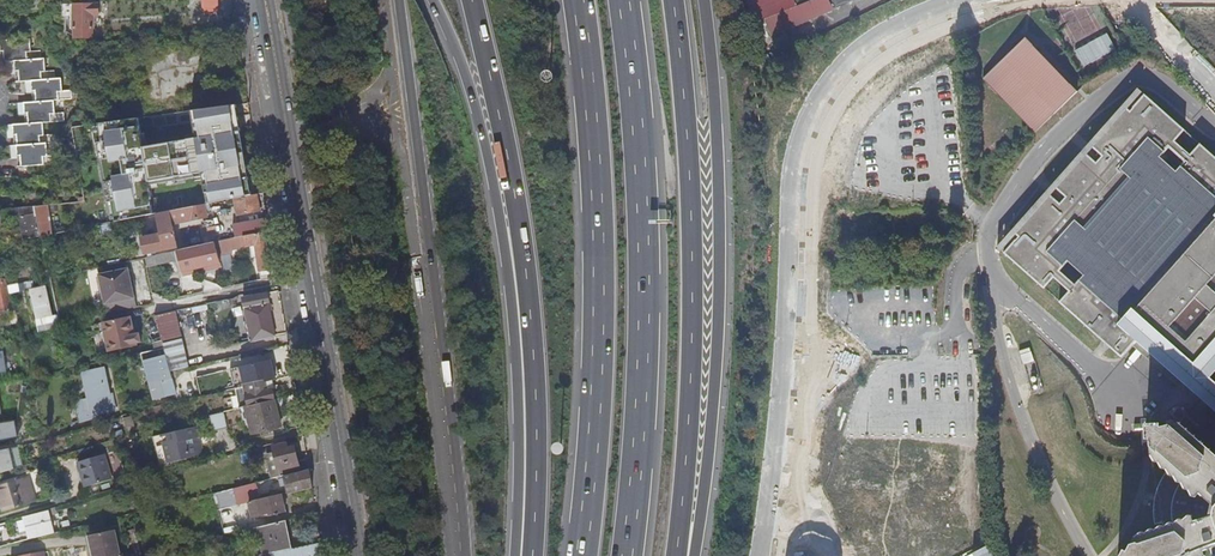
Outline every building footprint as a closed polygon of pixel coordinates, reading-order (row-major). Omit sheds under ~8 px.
[(219,0),(202,0),(202,12),(219,12),(219,0)] [(751,25),(768,17),(795,7),(793,0),(747,0),(751,25)] [(795,7),(768,17),(775,34),(857,0),(812,0),(795,7)] [(75,16),(75,3),(63,3),(63,15),(75,16)] [(99,3),(75,3),(75,16),(74,29),(76,38),(93,39),(95,22),(99,18),(99,3)] [(754,42),(775,34),(768,17),(751,25),(754,42)] [(223,31),(215,32),(217,48),(225,47),(223,31)] [(1,40),(3,53),(23,51),(24,59),(29,59),(28,50),(32,50),(32,37),(1,40)] [(1077,92),(1024,39),(983,79),(1035,133),(1077,92)] [(208,44),(137,54),(143,104),(215,94),(208,44)] [(3,53),(3,60),(5,59),(10,59),(24,59),(23,51),(3,53)] [(46,57),(42,57),(42,58),(29,59),(24,59),(16,60),(17,73),(36,71),(37,80),(44,79),(43,70),(47,70),(46,57)] [(17,73),(18,81),(26,80),(32,80),(37,80),(36,71),(17,73)] [(44,79),(37,80),(32,80),(33,93),(52,91),(53,100),(54,100),(59,99),(59,91),(63,90),(62,77),(44,79)] [(33,93),(34,102),(53,100),(52,91),(33,93)] [(1201,145),(1191,157),(1174,142),(1184,131),(1145,96),(1131,112),(1128,110),(1094,148),(1104,157),(1098,165),(1088,155),(1058,189),(1068,198),(1062,205),(1051,196),(1017,234),(1020,237),(1006,253),(1045,288),(1055,277),(1071,291),(1061,302),(1122,357),(1133,346),(1178,387),(1150,419),(1142,419),(1143,444),(1149,438),(1151,452),(1176,476),(1173,479),(1167,475),(1161,485),(1157,498),(1155,511),(1157,523),(1164,522),(1165,526),(1133,536),(1127,549),(1124,548),(1119,555),(1193,555),(1205,552),(1204,549),(1209,547),(1214,545),(1214,158),(1201,145)] [(45,114),(45,121),(51,120),(51,113),(55,112),(54,100),(53,100),(34,102),(25,102),(26,115),(45,114)] [(237,105),(229,106),(232,121),(240,120),(237,105)] [(229,106),(191,111),(194,126),(232,121),(229,106)] [(26,123),(43,121),(45,121),(45,114),(26,115),(26,123)] [(44,134),(43,122),(13,124),(14,137),(34,135),(34,143),(17,144),(17,145),(40,143),(40,134),(44,134)] [(90,128),(90,125),(71,128),(73,142),(107,138),(105,126),(90,128)] [(107,138),(73,142),(73,144),(78,170),(150,161),(147,133),(107,138)] [(34,135),(14,137),(15,144),(17,144),(34,143),(34,135)] [(240,136),(206,141),(208,154),(213,153),(216,175),(245,171),(240,136)] [(46,143),(40,143),(17,145),(18,157),(37,156),(38,164),(44,163),(44,155),(47,155),(46,143)] [(18,165),(38,164),(37,156),(18,157),(18,165)] [(260,206),(258,194),(235,199),(237,213),(234,214),(234,217),(259,212),(259,206),(260,206)] [(155,195),(132,200),(135,218),(162,212),(158,209),(154,210),(154,207),(157,206),(155,195)] [(54,235),(50,205),(37,207),(39,218),(42,217),(42,227),(38,228),(34,210),(24,212),(27,231),(24,232),(26,240),(54,235)] [(205,205),(158,214),(162,235),(164,247),(176,244),(172,225),(207,217),(205,205)] [(270,231),(268,218),(205,232),(208,245),(266,232),(270,231)] [(11,242),(8,228),(0,229),(0,243),(0,244),(11,242)] [(208,245),(145,258),(147,268),(172,264),(188,261),(191,279),(221,273),(218,260),(231,257),(229,251),(249,247),(252,258),(257,257),(261,279),(273,277),(266,232),(208,245)] [(164,247),(162,235),(142,239),(145,254),(164,251),(164,247)] [(172,264),(147,268),(149,283),(175,279),(172,264)] [(100,274),(109,314),(138,307),(129,268),(100,274)] [(7,278),(0,278),(0,312),(10,312),(5,288),(9,288),(7,278)] [(20,285),(10,287),(12,295),(22,293),(20,285)] [(46,287),(34,290),(40,320),(52,317),(46,287)] [(14,311),(9,288),(5,288),(10,312),(14,311)] [(253,342),(275,335),(267,294),(244,299),(253,342)] [(154,316),(164,349),(172,372),(190,368),(174,312),(154,316)] [(109,350),(142,344),(136,314),(103,320),(109,350)] [(164,349),(139,355),(141,364),(144,363),(147,362),(153,384),(150,386),(154,401),(172,396),(171,393),(176,392),(172,372),(164,349)] [(147,362),(144,363),(150,386),(153,384),(147,362)] [(241,365),(232,366),(235,385),(244,384),(241,365)] [(106,370),(87,375),(93,399),(79,402),(84,420),(116,411),(106,370)] [(237,390),(241,409),(249,407),(275,401),(272,390),(267,391),(266,383),(265,381),(244,385),(245,388),(237,390)] [(249,407),(252,419),(255,434),(281,428),(275,401),(249,407)] [(241,409),(244,421),(252,419),(249,407),(241,409)] [(128,436),(132,435),(144,432),(139,413),(125,416),(123,417),(128,436)] [(214,432),(228,428),(224,413),(210,416),(214,432)] [(17,436),(14,419),(0,422),(0,439),(17,436)] [(200,426),(162,435),(169,463),(191,458),(203,454),(200,443),(197,444),(195,438),(202,437),(200,426)] [(169,463),(162,435),(153,437),(160,466),(169,463)] [(266,458),(272,479),(280,477),(280,474),(299,469),(294,448),(288,449),(287,444),(273,447),(275,456),(266,458)] [(264,449),(266,458),(275,456),(273,447),(264,449)] [(10,449),(0,451),(0,473),(15,469),(10,449)] [(105,455),(79,462),(86,486),(112,479),(105,455)] [(313,488),(310,470),(284,476),(289,494),(313,488)] [(1,513),(37,502),(28,476),(0,486),(0,509),(1,513)] [(235,486),(215,492),(226,530),(255,522),(250,505),(242,508),(235,486)] [(260,500),(260,501),(250,503),(254,517),(263,515),(264,518),(286,513),(282,495),(267,499),(260,500)] [(32,539),(55,534),(51,517),(58,513),(56,507),(49,509),(50,511),(27,517),(32,539)] [(0,525),(0,533),(13,529),(11,522),(0,525)] [(292,549),(286,522),(260,528),(265,555),(274,553),(292,549)] [(124,555),(121,555),(116,530),(91,535),(95,555),(124,555)] [(128,533),(132,545),(138,544),(134,531),(128,533)] [(132,545),(136,555),(142,555),(138,544),(132,545)] [(318,554),(317,544),(309,546),(311,555),(318,554)] [(292,549),(293,555),(308,555),(311,555),(309,546),(292,549)]
